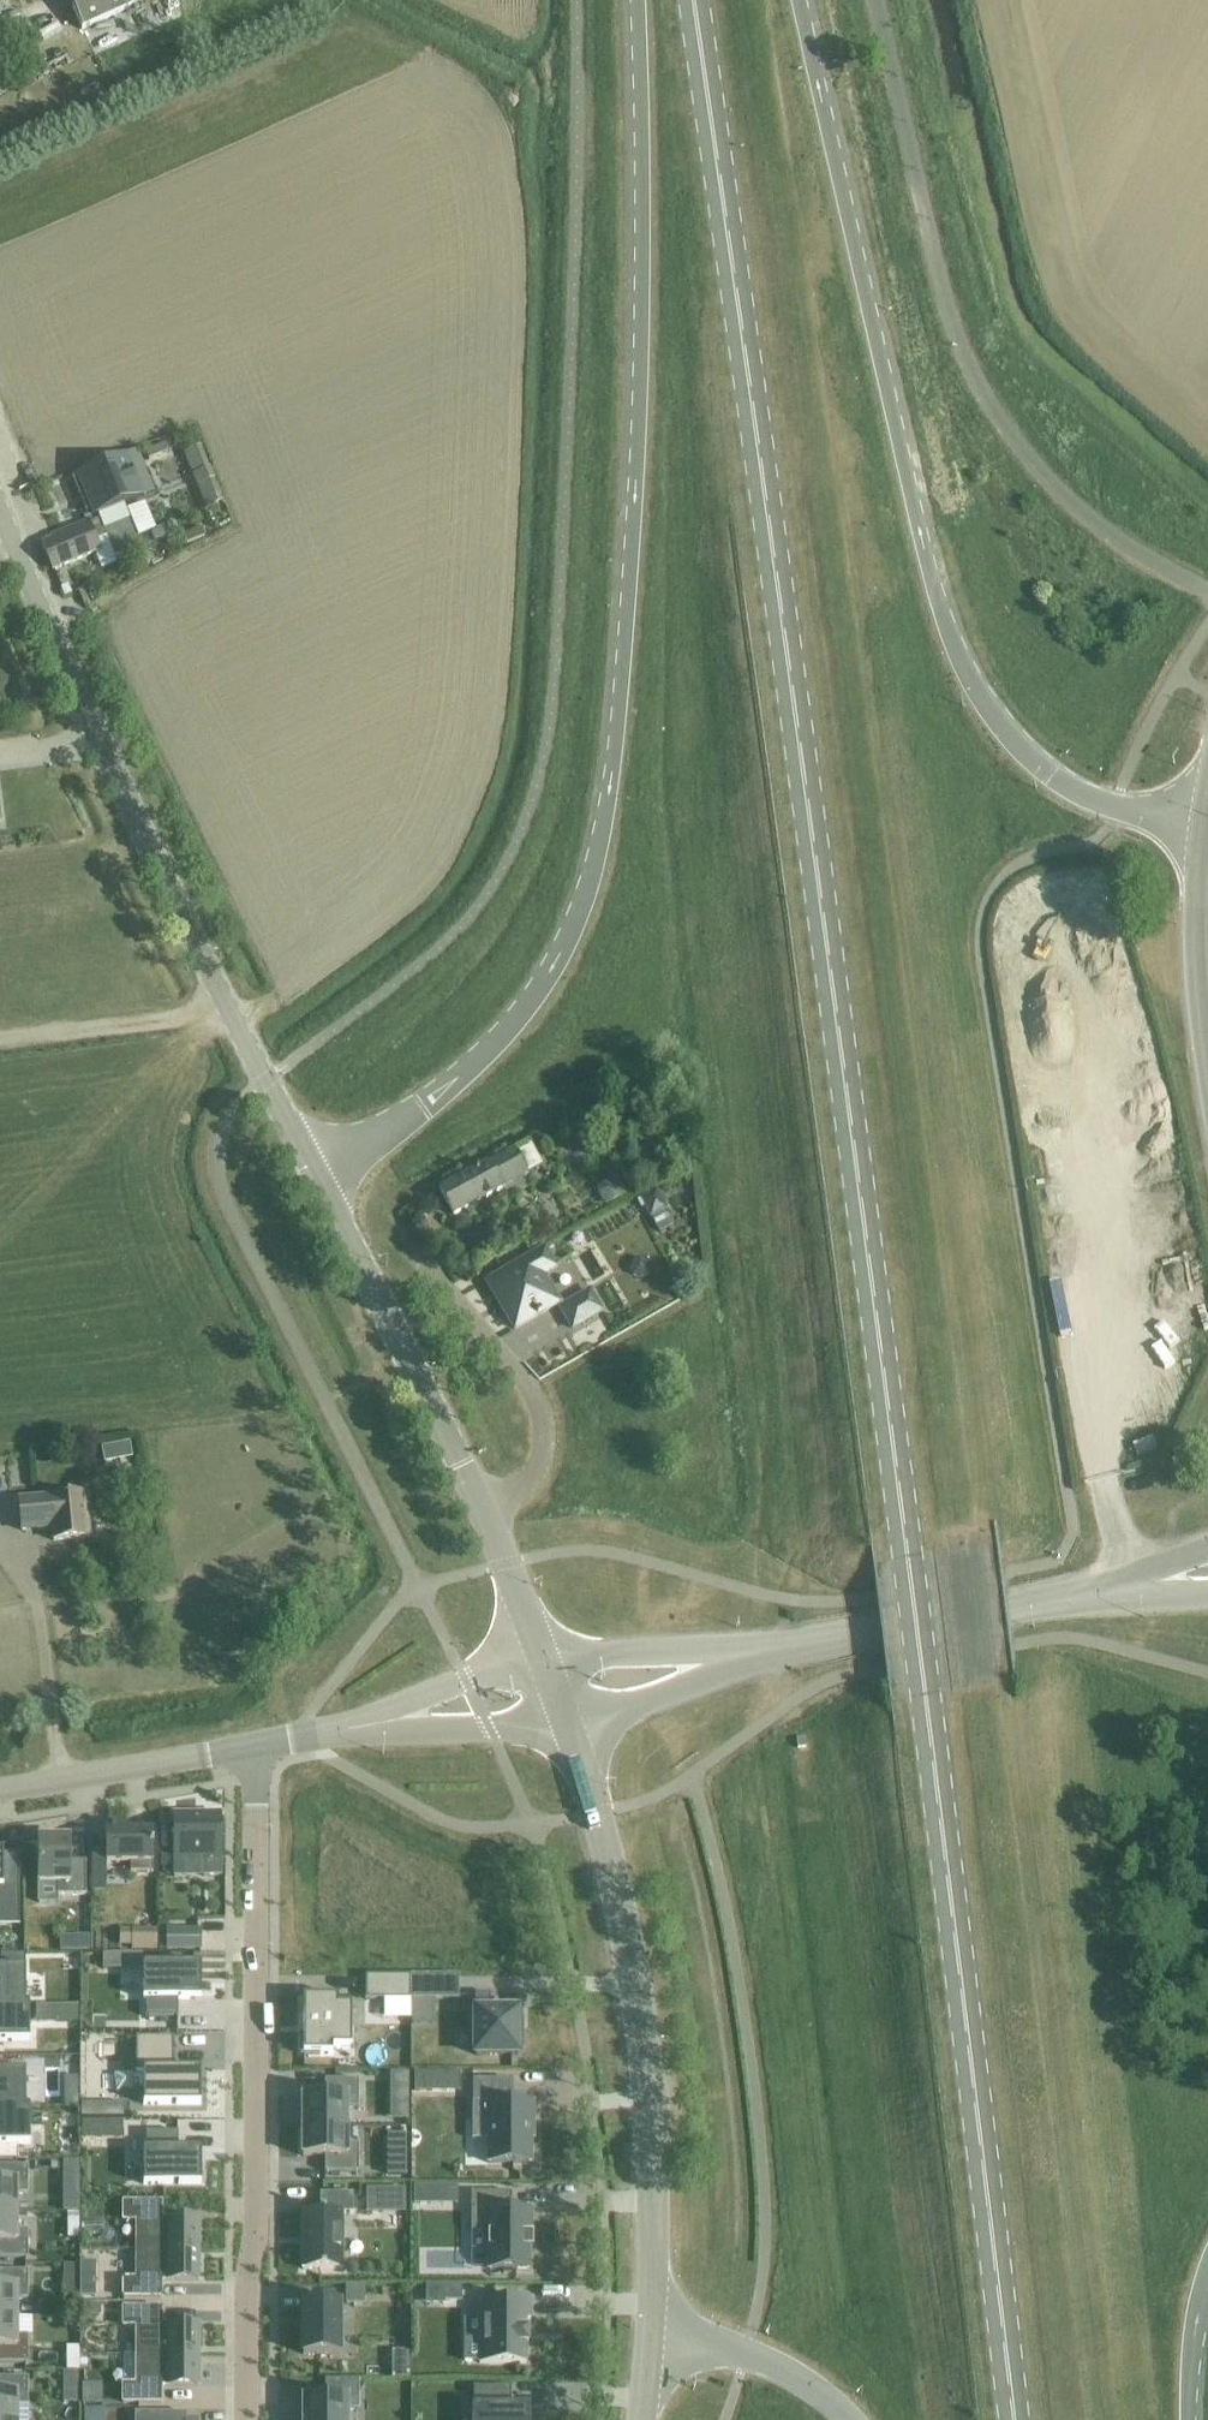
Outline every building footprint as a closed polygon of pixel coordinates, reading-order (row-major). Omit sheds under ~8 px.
[(148,0),(70,0),(83,29),(148,0)] [(197,449),(185,454),(194,475),(205,470),(197,449)] [(105,466),(82,475),(98,515),(118,507),(145,496),(129,456),(105,466)] [(199,487),(208,508),(219,503),(210,482),(199,487)] [(123,523),(118,512),(87,525),(86,522),(52,536),(54,539),(42,544),(53,570),(101,550),(97,540),(107,536),(115,556),(142,545),(131,519),(123,523)] [(202,526),(183,534),(187,542),(206,534),(202,526)] [(578,1128),(576,1135),(579,1141),(586,1143),(592,1139),(594,1133),(590,1127),(584,1125),(578,1128)] [(437,1193),(450,1217),(540,1169),(526,1144),(437,1193)] [(618,1182),(600,1192),(607,1205),(625,1195),(618,1182)] [(658,1189),(639,1198),(651,1219),(669,1210),(658,1189)] [(512,1331),(557,1305),(540,1276),(553,1269),(542,1250),(484,1284),(512,1331)] [(570,1330),(599,1313),(587,1293),(558,1310),(570,1330)] [(1123,1441),(1127,1454),(1147,1449),(1144,1436),(1123,1441)] [(130,1443),(102,1449),(105,1463),(133,1458),(130,1443)] [(86,1495),(19,1501),(22,1531),(53,1528),(54,1541),(90,1538),(86,1495)] [(502,1688),(485,1692),(489,1708),(506,1703),(502,1688)] [(222,1836),(221,1814),(174,1814),(174,1839),(174,1858),(179,1857),(204,1857),(204,1876),(212,1876),(222,1876),(222,1836)] [(106,1849),(93,1849),(93,1868),(106,1868),(106,1863),(115,1863),(131,1863),(131,1873),(140,1873),(153,1873),(154,1846),(154,1832),(141,1832),(128,1832),(128,1825),(119,1825),(106,1825),(106,1826),(106,1845),(106,1849)] [(86,1895),(86,1862),(70,1862),(70,1840),(50,1840),(39,1840),(39,1863),(39,1884),(50,1884),(58,1884),(58,1890),(58,1895),(72,1895),(86,1895)] [(19,1923),(19,1902),(19,1878),(4,1878),(3,1869),(3,1851),(0,1851),(0,1923),(19,1923)] [(158,1876),(159,1892),(179,1892),(179,1876),(158,1876)] [(201,1946),(201,1930),(167,1930),(168,1944),(168,1950),(182,1950),(201,1949),(201,1946)] [(149,1934),(133,1933),(133,1944),(133,1945),(145,1945),(157,1945),(157,1934),(151,1934),(149,1934)] [(91,1952),(91,1937),(76,1937),(76,1952),(91,1952)] [(26,1953),(1,1953),(1,1962),(26,1962),(26,1953)] [(119,1968),(119,1953),(104,1953),(103,1968),(119,1968)] [(196,2000),(196,1990),(202,1990),(202,1965),(144,1965),(144,2000),(146,2000),(146,2018),(179,2018),(179,2000),(196,2000)] [(29,2005),(29,2004),(26,2004),(26,1968),(0,1968),(0,2005),(29,2005)] [(411,2000),(411,1976),(381,1976),(367,1976),(366,1999),(391,2000),(411,2000)] [(458,1976),(411,1976),(411,2000),(458,2000),(458,1976)] [(519,2031),(519,2012),(491,2012),(491,1994),(475,1994),(475,2012),(475,2055),(499,2055),(519,2055),(519,2050),(523,2050),(523,2031),(519,2031)] [(319,1997),(304,1997),(304,2014),(304,2035),(301,2035),(301,2055),(321,2055),(321,2054),(333,2054),(333,2048),(334,2048),(352,2048),(352,2049),(355,2049),(355,2048),(355,2029),(352,2029),(352,2006),(339,2006),(339,1997),(319,1997)] [(0,2005),(0,2042),(30,2041),(30,2005),(0,2005)] [(77,2007),(39,2008),(39,2022),(40,2022),(58,2022),(77,2022),(77,2007)] [(175,2037),(137,2037),(137,2072),(144,2072),(144,2105),(202,2105),(202,2080),(195,2080),(195,2070),(174,2070),(175,2037)] [(30,2109),(30,2107),(26,2107),(26,2071),(0,2071),(0,2109),(30,2109)] [(409,2074),(391,2074),(391,2093),(409,2093),(409,2074)] [(321,2096),(304,2096),(304,2126),(347,2126),(347,2108),(359,2108),(359,2080),(345,2080),(325,2080),(325,2088),(325,2096),(321,2096)] [(78,2093),(64,2093),(64,2106),(78,2106),(78,2093)] [(534,2102),(473,2102),(473,2119),(489,2119),(489,2163),(531,2163),(531,2125),(534,2125),(534,2102)] [(125,2104),(82,2104),(82,2118),(125,2118),(125,2104)] [(437,2152),(428,2105),(382,2114),(392,2161),(437,2152)] [(0,2109),(0,2145),(31,2145),(30,2109),(0,2109)] [(97,2142),(97,2121),(82,2121),(81,2141),(97,2142)] [(347,2126),(304,2126),(304,2157),(314,2157),(325,2157),(326,2165),(326,2172),(341,2173),(359,2172),(359,2144),(347,2144),(347,2126)] [(144,2150),(144,2151),(144,2185),(147,2185),(169,2185),(201,2185),(202,2185),(202,2167),(202,2163),(202,2159),(202,2150),(195,2150),(184,2150),(179,2150),(179,2149),(179,2141),(179,2132),(178,2132),(147,2132),(147,2133),(147,2140),(147,2150),(144,2150)] [(407,2162),(389,2162),(389,2175),(407,2175),(407,2162)] [(29,2166),(10,2166),(0,2166),(0,2212),(17,2212),(17,2210),(17,2194),(25,2194),(29,2194),(29,2178),(29,2166)] [(437,2187),(415,2187),(415,2205),(437,2205),(437,2187)] [(386,2190),(371,2190),(371,2211),(386,2211),(386,2190)] [(72,2191),(65,2191),(64,2213),(69,2213),(80,2213),(80,2191),(72,2191)] [(531,2230),(531,2211),(522,2211),(512,2211),(512,2200),(512,2193),(486,2193),(472,2192),(472,2212),(472,2231),(480,2231),(489,2231),(490,2269),(503,2269),(509,2269),(524,2269),(529,2269),(529,2261),(529,2248),(533,2248),(533,2245),(533,2235),(529,2235),(529,2230),(531,2230)] [(343,2270),(343,2214),(354,2214),(354,2194),(321,2194),(321,2212),(303,2212),(303,2270),(343,2270)] [(200,2248),(200,2217),(162,2217),(162,2201),(124,2201),(124,2219),(137,2219),(137,2248),(200,2248)] [(29,2230),(25,2230),(17,2230),(17,2212),(0,2212),(0,2258),(25,2258),(29,2258),(29,2242),(29,2230)] [(80,2213),(69,2213),(69,2225),(80,2225),(80,2213)] [(200,2279),(200,2248),(137,2248),(137,2278),(124,2278),(124,2296),(162,2296),(162,2279),(200,2279)] [(81,2264),(65,2264),(65,2292),(81,2292),(81,2264)] [(29,2271),(0,2271),(0,2318),(17,2318),(17,2316),(17,2300),(24,2300),(29,2300),(29,2284),(29,2271)] [(96,2277),(82,2277),(82,2295),(96,2295),(96,2277)] [(365,2284),(346,2284),(346,2303),(365,2303),(365,2284)] [(464,2286),(428,2286),(428,2301),(464,2301),(464,2286)] [(528,2344),(528,2329),(526,2329),(526,2324),(526,2320),(528,2320),(531,2320),(531,2312),(531,2301),(509,2301),(485,2301),(485,2318),(485,2342),(480,2342),(480,2352),(480,2364),(499,2364),(512,2364),(526,2364),(526,2355),(526,2344),(528,2344)] [(340,2355),(340,2303),(303,2303),(303,2355),(340,2355)] [(99,2304),(84,2304),(84,2317),(99,2317),(99,2304)] [(200,2355),(200,2324),(162,2324),(162,2307),(124,2307),(124,2326),(137,2326),(137,2355),(200,2355)] [(29,2336),(23,2336),(17,2336),(17,2318),(0,2318),(0,2364),(16,2364),(23,2364),(29,2364),(29,2348),(29,2336)] [(200,2386),(200,2355),(137,2355),(137,2384),(124,2384),(124,2402),(162,2402),(162,2386),(200,2386)] [(73,2359),(66,2365),(66,2370),(69,2370),(81,2370),(81,2359),(73,2359)] [(409,2367),(394,2367),(394,2368),(394,2375),(394,2377),(404,2377),(409,2377),(409,2375),(409,2368),(409,2367)] [(69,2371),(66,2371),(66,2386),(81,2386),(81,2371),(69,2371)] [(29,2406),(29,2393),(29,2378),(0,2378),(0,2419),(29,2419),(29,2406)] [(304,2398),(304,2419),(348,2419),(348,2410),(359,2410),(359,2381),(326,2381),(326,2390),(326,2398),(304,2398)] [(511,2387),(492,2387),(474,2387),(474,2398),(474,2405),(473,2405),(473,2419),(531,2419),(531,2406),(511,2406),(511,2396),(511,2387)] [(85,2408),(85,2419),(104,2419),(104,2408),(85,2408)]
